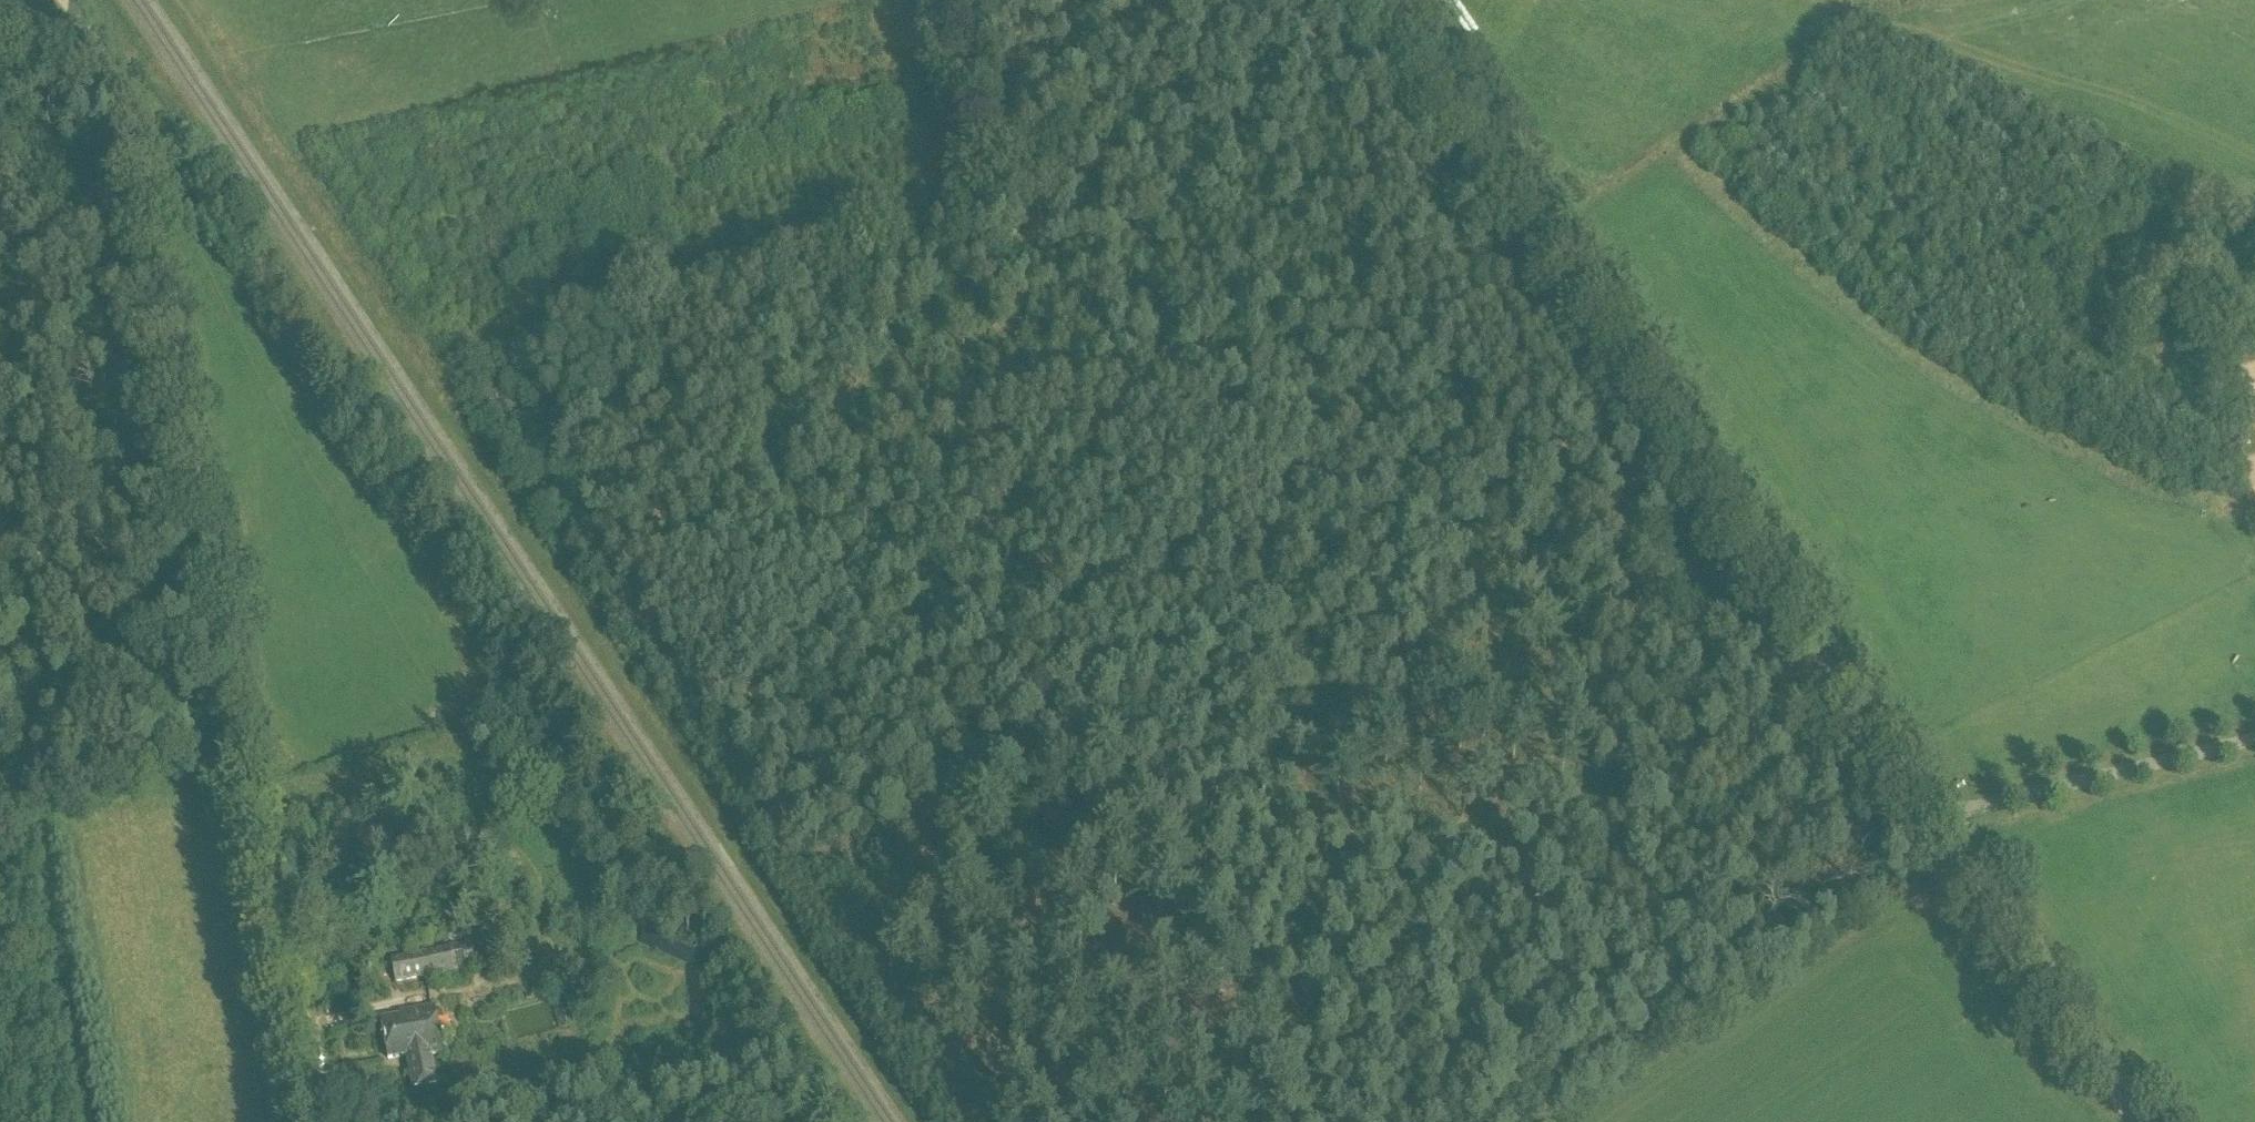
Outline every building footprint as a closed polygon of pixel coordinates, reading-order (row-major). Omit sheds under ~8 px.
[(482,940),(450,947),(449,945),(390,957),(395,982),(455,970),(454,968),(466,966),(467,973),(489,969),(482,940)] [(399,1012),(400,1015),(381,1019),(389,1058),(407,1054),(413,1089),(436,1084),(430,1053),(442,1051),(434,1005),(399,1012)]
